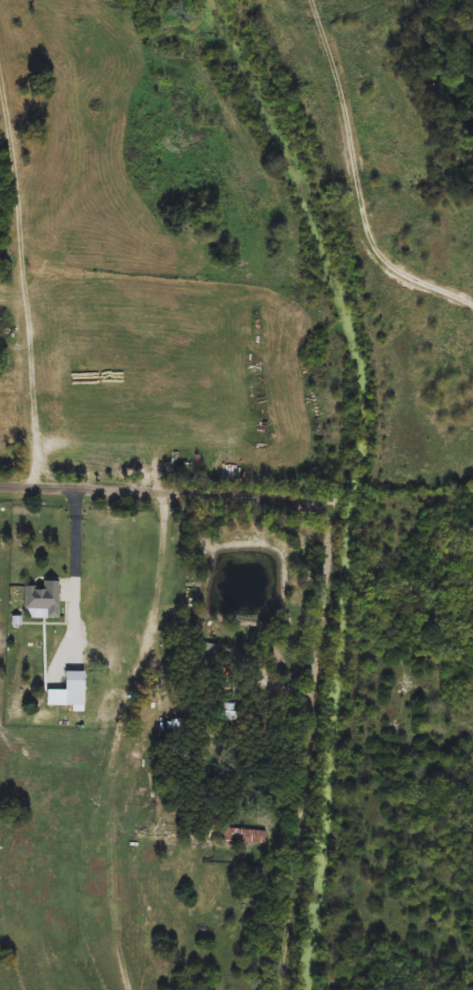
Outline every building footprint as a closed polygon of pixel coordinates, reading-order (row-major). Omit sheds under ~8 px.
[(27,610),(27,587),(46,587),(46,581),(59,581),(59,618),(50,618),(50,610),(27,610)] [(214,681),(201,679),(203,666),(188,664),(190,652),(219,657),(214,681)] [(88,672),(88,707),(68,707),(68,671),(88,672)] [(238,704),(238,722),(224,722),(224,704),(238,704)]
